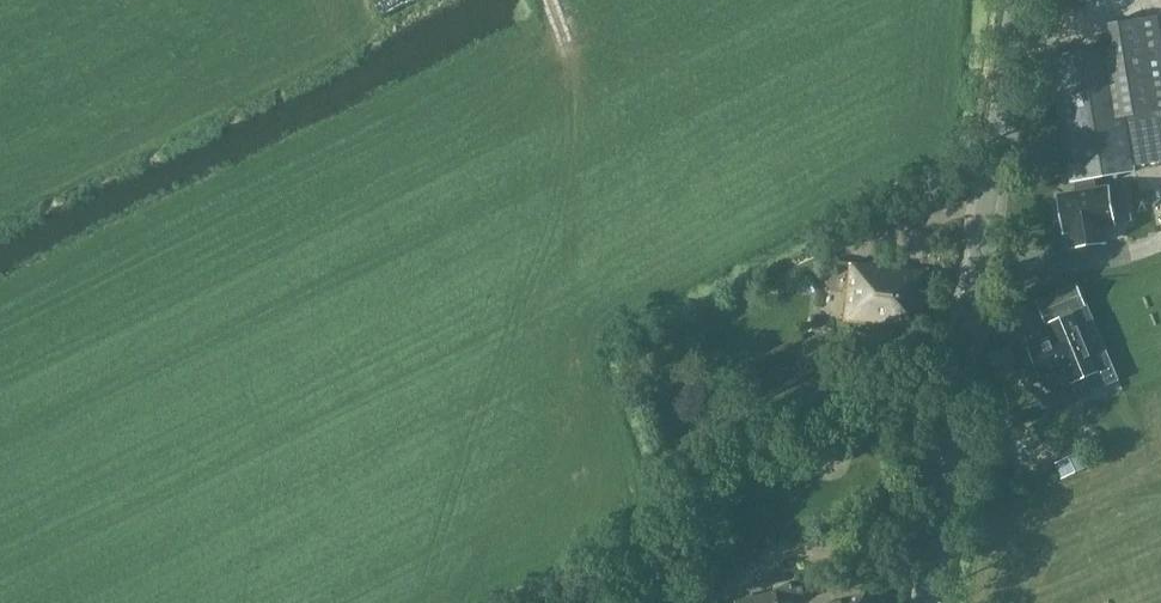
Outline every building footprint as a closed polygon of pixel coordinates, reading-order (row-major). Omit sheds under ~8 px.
[(1078,188),(1095,186),(1093,171),(1160,160),(1160,24),(1159,14),(1109,23),(1112,44),(1050,55),(1069,175),(1075,174),(1078,188)] [(1109,183),(1095,186),(1078,188),(1059,191),(1060,196),(1055,197),(1058,215),(1063,215),(1065,228),(1070,227),(1073,243),(1106,238),(1103,222),(1115,220),(1109,183)] [(844,320),(921,329),(929,267),(851,258),(844,320)] [(1104,387),(1098,371),(1099,370),(1074,309),(1086,305),(1077,285),(1040,300),(1055,337),(1030,347),(1041,375),(1051,371),(1055,380),(1063,383),(1072,379),(1073,381),(1074,381),(1080,397),(1104,387)] [(1146,328),(1156,358),(1160,356),(1160,323),(1146,328)] [(809,600),(808,600),(805,585),(737,601),(738,602),(871,602),(867,586),(809,600)]
